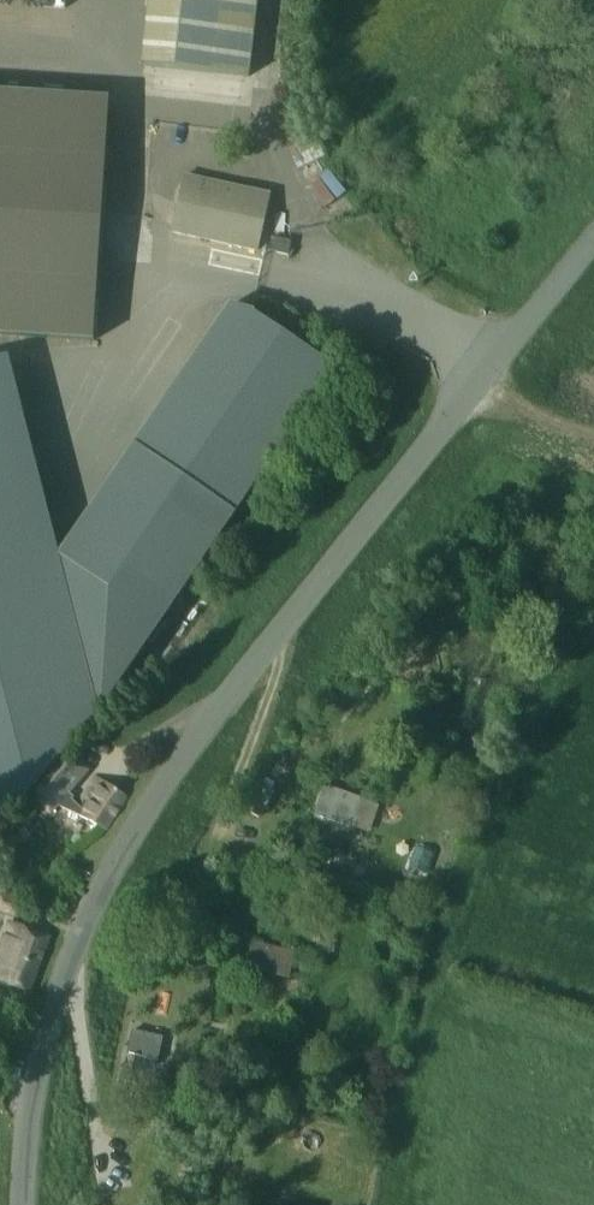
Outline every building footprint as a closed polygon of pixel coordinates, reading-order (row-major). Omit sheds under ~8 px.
[(142,66),(250,77),(258,0),(149,0),(142,66)] [(93,342),(108,101),(0,95),(0,336),(93,342)] [(172,234),(193,238),(262,253),(273,202),(183,182),(172,234)] [(292,242),(272,238),(269,252),(289,256),(292,242)] [(230,306),(135,445),(235,513),(334,369),(260,318),(252,313),(230,306)] [(97,715),(57,558),(6,357),(0,359),(0,807),(18,803),(97,715)] [(135,445),(57,558),(97,715),(235,513),(135,445)] [(70,752),(30,799),(52,816),(59,807),(81,816),(82,816),(105,830),(126,797),(95,778),(79,805),(72,800),(75,797),(71,794),(92,770),(70,752)] [(367,800),(324,784),(312,814),(356,830),(367,800)] [(327,879),(350,885),(354,871),(330,865),(327,879)] [(19,920),(25,902),(0,894),(0,913),(19,920)] [(0,952),(0,980),(31,989),(50,938),(10,923),(0,952)] [(252,941),(245,968),(289,979),(296,953),(252,941)] [(131,1038),(127,1052),(121,1080),(139,1085),(144,1058),(150,1059),(153,1043),(131,1038)]
